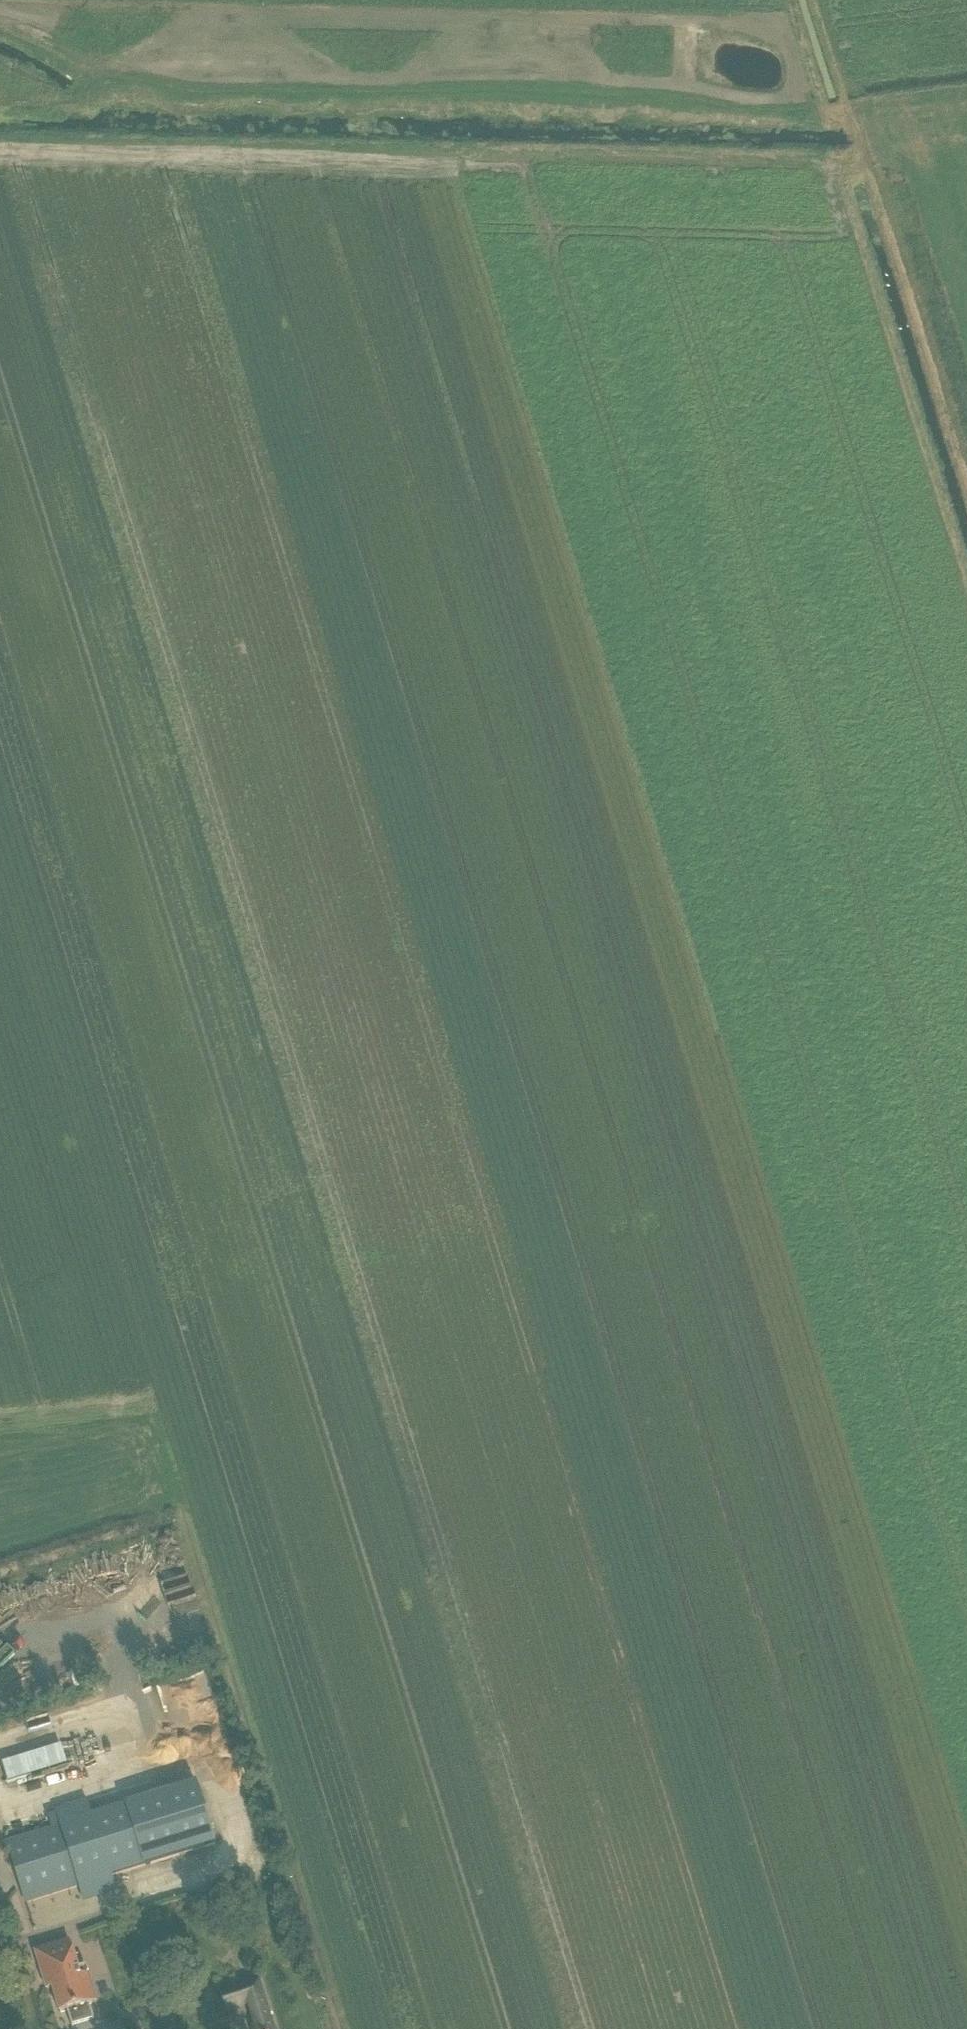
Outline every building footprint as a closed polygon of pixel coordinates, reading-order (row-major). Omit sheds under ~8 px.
[(209,1577),(188,1582),(191,1592),(211,1586),(209,1577)] [(4,1761),(10,1781),(70,1763),(64,1743),(4,1761)] [(196,1784),(7,1841),(26,1900),(215,1844),(196,1784)] [(67,2011),(72,2027),(73,2026),(72,2024),(92,2018),(93,2020),(94,2020),(89,2004),(96,2002),(86,1966),(78,1969),(70,1941),(35,1951),(44,1980),(47,1989),(52,1987),(60,2013),(67,2011)] [(225,2000),(233,2028),(274,2028),(264,1990),(225,2000)]
